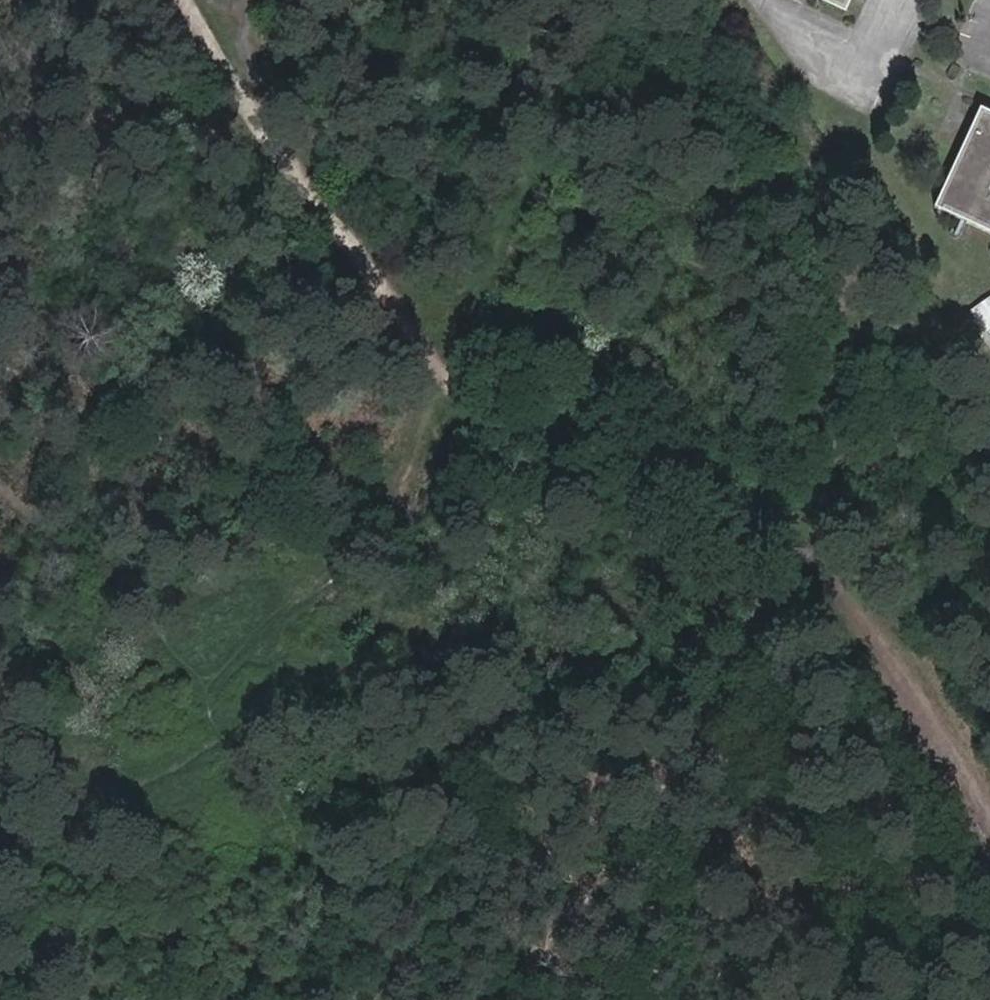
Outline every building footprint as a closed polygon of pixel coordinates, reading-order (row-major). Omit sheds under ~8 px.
[(980,109),(934,207),(989,233),(989,113),(980,109)] [(972,310),(989,336),(989,297),(972,310)]
